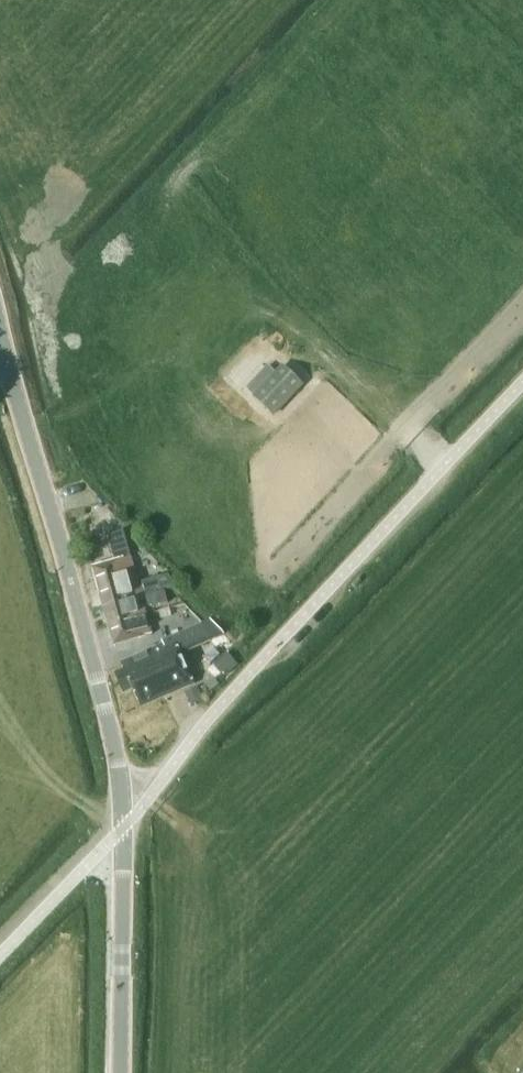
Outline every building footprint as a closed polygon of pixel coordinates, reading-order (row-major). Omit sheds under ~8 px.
[(252,396),(273,417),(302,385),(281,365),(252,396)] [(93,569),(98,589),(136,578),(126,545),(121,546),(117,534),(105,538),(110,555),(114,554),(116,562),(93,569)] [(138,585),(136,578),(98,589),(103,608),(177,587),(170,575),(140,583),(140,584),(138,585)] [(103,608),(109,627),(146,616),(144,608),(168,601),(166,594),(180,590),(177,587),(103,608)] [(146,616),(109,627),(114,647),(152,636),(146,616)] [(133,690),(139,706),(192,682),(180,655),(210,642),(203,624),(162,642),(164,646),(122,664),(125,671),(116,675),(124,694),(133,690)] [(227,653),(214,665),(224,677),(238,665),(227,653)] [(186,692),(191,704),(203,699),(198,687),(186,692)]
